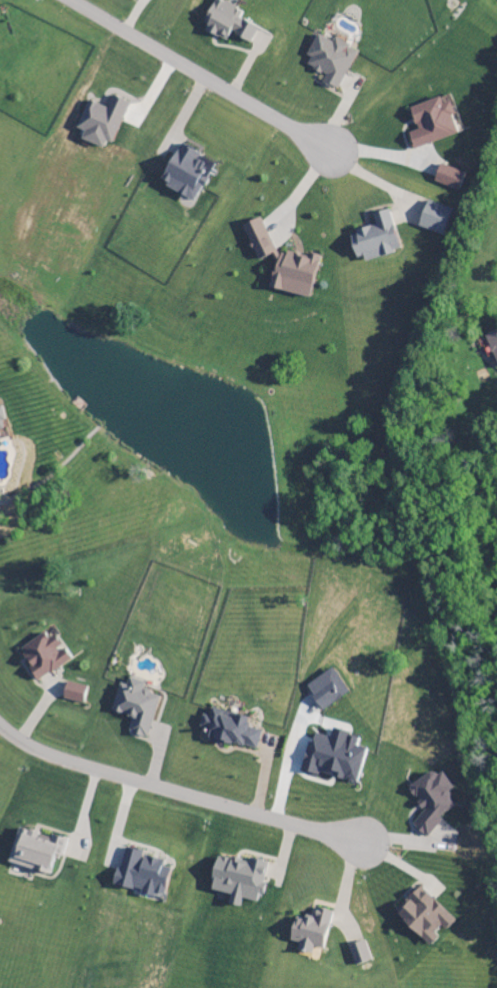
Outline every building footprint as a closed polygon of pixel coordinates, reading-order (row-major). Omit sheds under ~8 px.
[(229,34),(250,43),(257,27),(236,19),(240,10),(217,0),(213,0),(204,23),(206,24),(203,32),(226,42),(229,34)] [(337,91),(357,52),(334,40),(332,43),(317,35),(302,65),(324,76),(321,83),(337,91)] [(412,150),(459,134),(446,96),(408,109),(416,131),(407,134),(412,150)] [(75,129),(82,133),(79,140),(101,149),(104,142),(110,144),(127,104),(111,97),(106,110),(87,101),(75,129)] [(158,184),(193,202),(213,164),(178,145),(158,184)] [(464,174),(439,165),(432,183),(458,192),(464,174)] [(417,228),(443,237),(451,210),(425,201),(417,228)] [(398,252),(388,210),(371,214),(374,227),(348,233),(355,263),(398,252)] [(309,299),(319,257),(312,255),(311,260),(284,253),(274,257),(260,219),(241,226),(255,262),(271,255),(274,263),(268,289),(309,299)] [(496,369),(496,331),(485,335),(496,369)] [(17,650),(36,682),(70,662),(62,648),(62,649),(54,637),(46,641),(42,635),(17,650)] [(319,711),(347,696),(333,670),(305,685),(319,711)] [(146,740),(159,697),(141,692),(144,684),(127,680),(125,686),(118,684),(110,713),(131,719),(126,734),(146,740)] [(83,705),(85,687),(64,684),(62,702),(83,705)] [(301,771),(355,786),(365,750),(355,748),(358,738),(332,731),(330,739),(311,734),(301,771)] [(407,788),(416,803),(415,804),(423,816),(412,823),(421,838),(441,826),(437,819),(454,808),(446,794),(452,790),(441,773),(434,778),(431,773),(407,788)] [(7,866),(48,876),(57,838),(50,836),(49,839),(16,831),(7,866)] [(113,887),(140,893),(139,897),(161,902),(168,870),(160,869),(162,862),(140,857),(141,853),(122,849),(113,887)] [(265,867),(216,856),(208,892),(228,896),(226,906),(238,909),(240,900),(255,904),(256,896),(259,896),(265,867)] [(444,932),(454,922),(420,889),(394,915),(427,946),(443,930),(444,932)] [(288,943),(297,945),(296,952),(311,955),(312,948),(322,950),(330,913),(315,909),(313,919),(303,917),(302,922),(293,920),(288,943)] [(353,967),(371,962),(365,942),(347,947),(353,967)]
